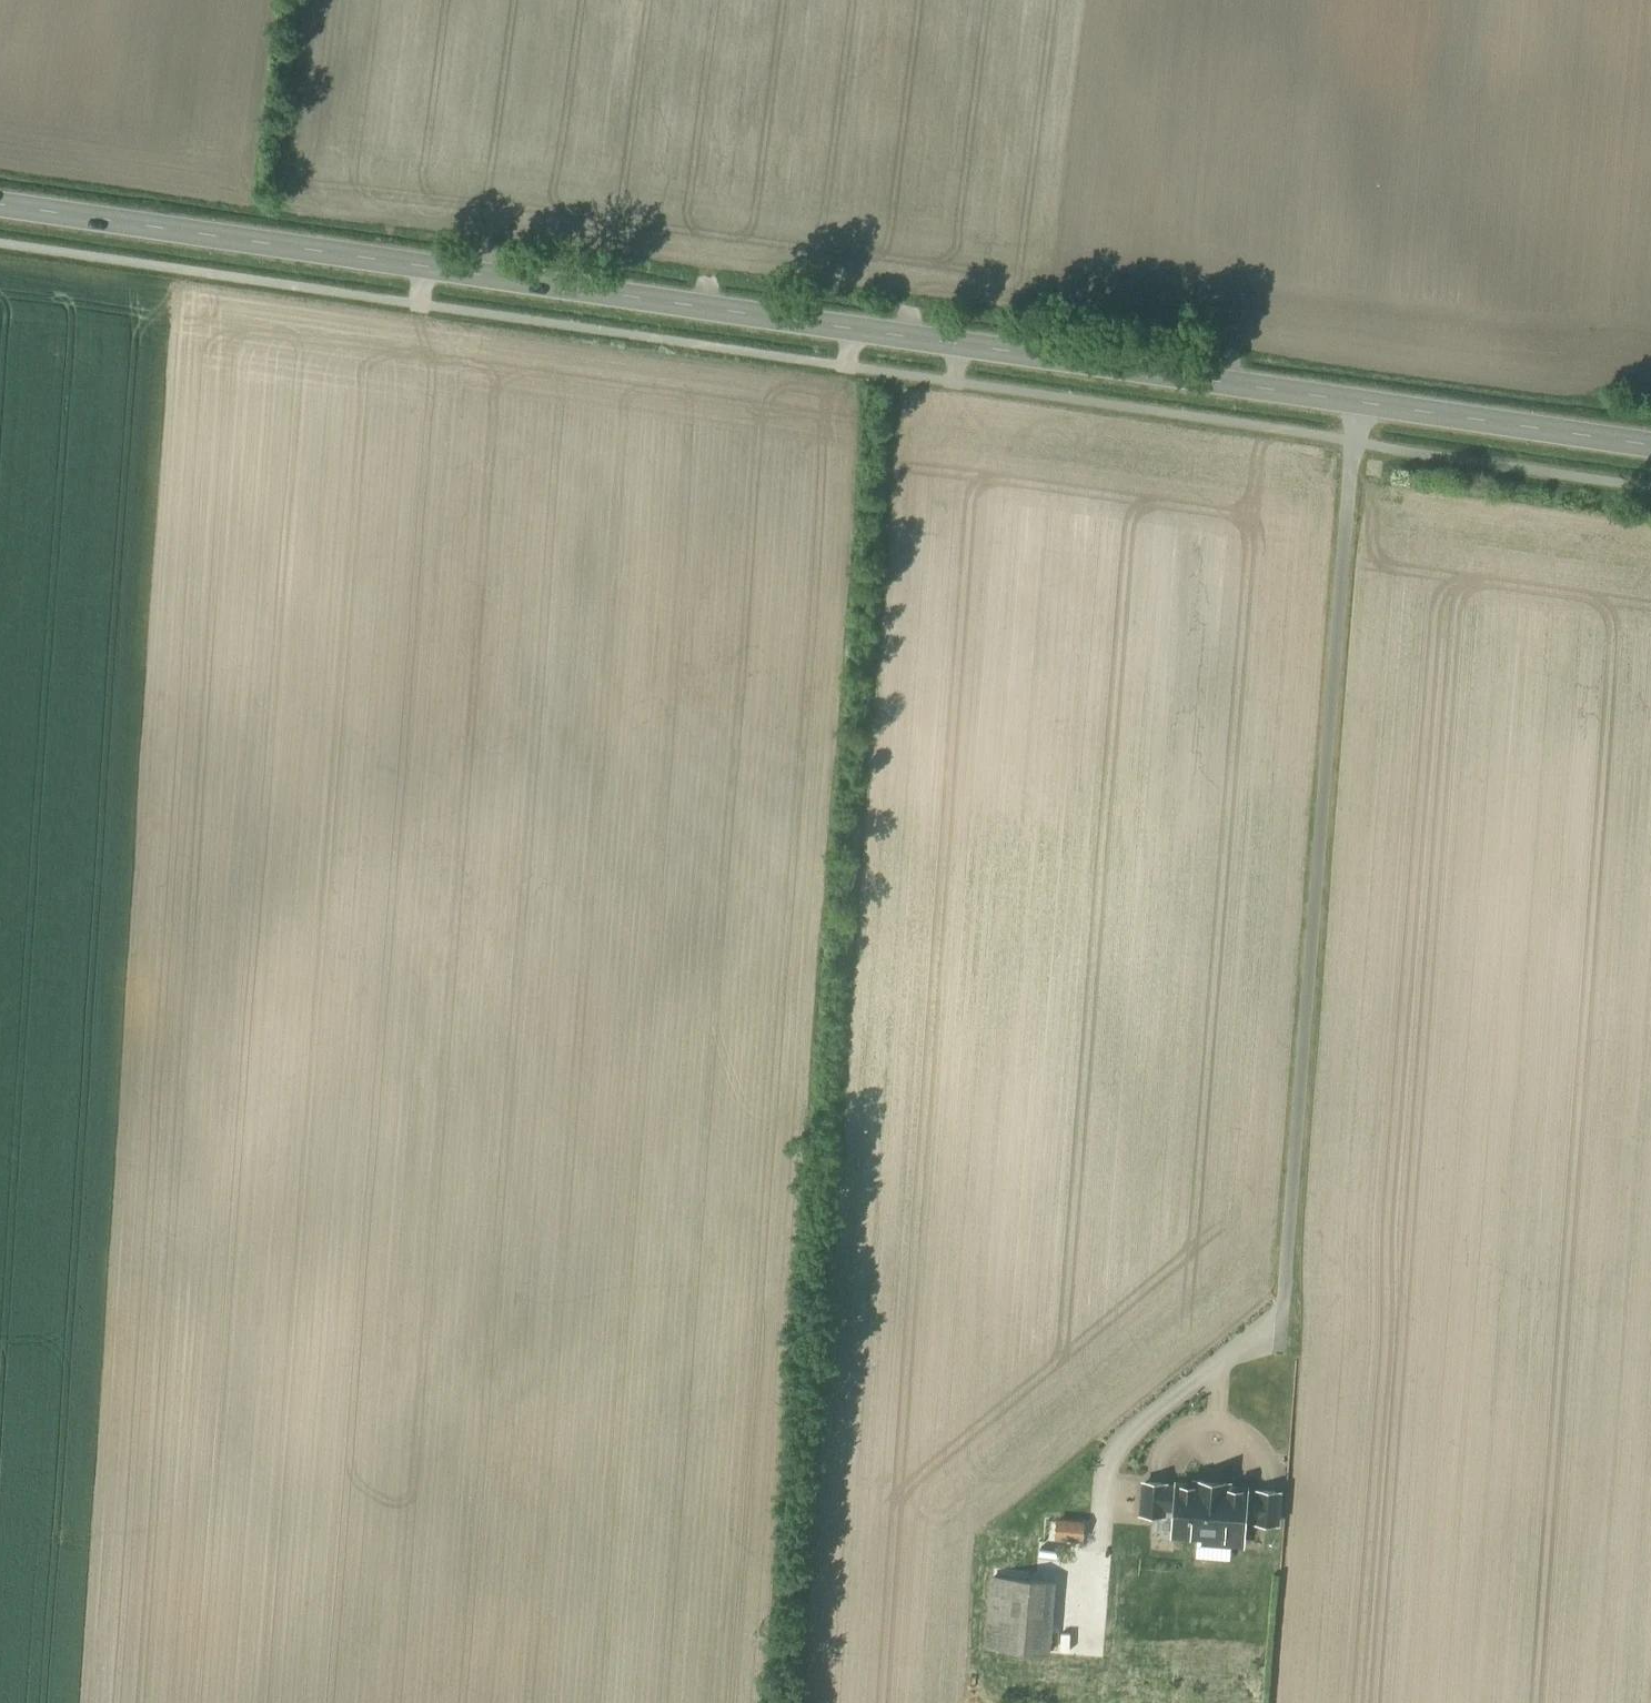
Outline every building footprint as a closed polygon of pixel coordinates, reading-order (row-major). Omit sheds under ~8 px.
[(1198,1480),(1197,1486),(1178,1484),(1178,1487),(1165,1486),(1164,1506),(1176,1507),(1174,1532),(1221,1535),(1220,1541),(1243,1543),(1245,1515),(1257,1516),(1259,1496),(1246,1495),(1247,1489),(1227,1488),(1228,1482),(1198,1480)] [(1165,1483),(1146,1482),(1143,1513),(1163,1514),(1164,1506),(1165,1486),(1165,1483)] [(1279,1492),(1259,1490),(1259,1496),(1257,1516),(1257,1521),(1277,1523),(1279,1492)] [(1058,1539),(999,1535),(992,1643),(1050,1648),(1058,1539)]
